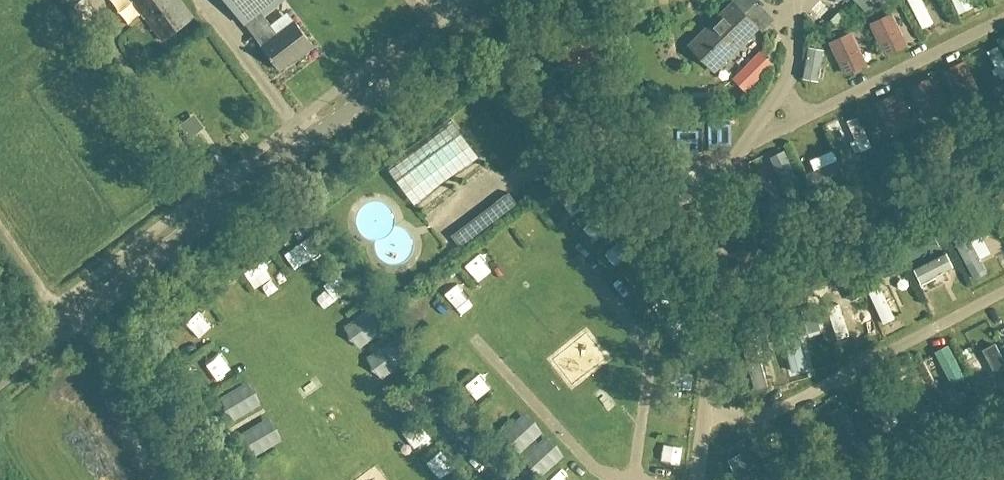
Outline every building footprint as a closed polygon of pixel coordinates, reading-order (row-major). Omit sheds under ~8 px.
[(162,41),(193,18),(180,0),(131,0),(162,41)] [(248,22),(246,24),(264,47),(263,47),(281,70),(314,45),(296,22),(279,35),(261,12),(277,0),(231,0),(248,22)] [(691,46),(715,70),(758,28),(759,29),(770,18),(755,3),(757,0),(732,0),(734,2),(691,46)] [(929,35),(941,29),(926,0),(912,0),(929,35)] [(891,15),(870,25),(886,57),(906,48),(891,15)] [(850,36),(830,45),(846,78),(866,68),(850,36)] [(759,52),(732,79),(744,92),(772,65),(759,52)] [(964,62),(944,72),(959,104),(979,95),(964,62)] [(931,78),(911,88),(926,120),(947,110),(931,78)] [(897,95),(877,104),(893,137),(913,127),(897,95)] [(452,121),(387,169),(414,207),(480,159),(452,121)] [(866,121),(855,124),(863,152),(875,148),(866,121)] [(508,191),(492,203),(499,212),(514,200),(508,191)] [(409,275),(423,248),(398,236),(404,224),(377,211),(364,238),(387,249),(381,261),(409,275)] [(600,250),(616,238),(603,220),(587,232),(600,250)] [(469,222),(450,237),(458,248),(478,233),(469,222)] [(986,280),(999,274),(984,239),(971,245),(986,280)] [(291,259),(304,277),(327,259),(314,242),(291,259)] [(629,249),(614,258),(622,271),(637,261),(629,249)] [(268,250),(259,256),(261,259),(270,254),(268,250)] [(937,307),(948,301),(931,270),(921,275),(937,307)] [(234,274),(225,280),(227,284),(236,278),(234,274)] [(887,289),(875,293),(887,328),(899,324),(887,289)] [(984,334),(1003,323),(996,311),(977,322),(984,334)] [(191,355),(215,328),(203,318),(179,345),(191,355)] [(698,339),(685,342),(689,356),(701,353),(698,339)] [(384,354),(398,372),(413,360),(399,342),(384,354)] [(952,346),(942,351),(954,377),(965,372),(952,346)] [(381,386),(397,372),(383,356),(367,370),(381,386)] [(186,361),(191,370),(194,369),(189,359),(186,361)] [(483,409),(506,394),(495,378),(472,394),(483,409)] [(503,435),(523,415),(511,403),(491,423),(503,435)] [(420,452),(435,441),(423,425),(408,436),(420,452)] [(749,437),(734,446),(746,467),(732,474),(736,479),(757,479),(769,474),(749,437)] [(293,479),(282,465),(271,474),(276,479),(292,479),(293,479)] [(441,479),(463,479),(464,479),(455,468),(441,479)] [(254,479),(258,479),(253,471),(250,473),(254,479)]
